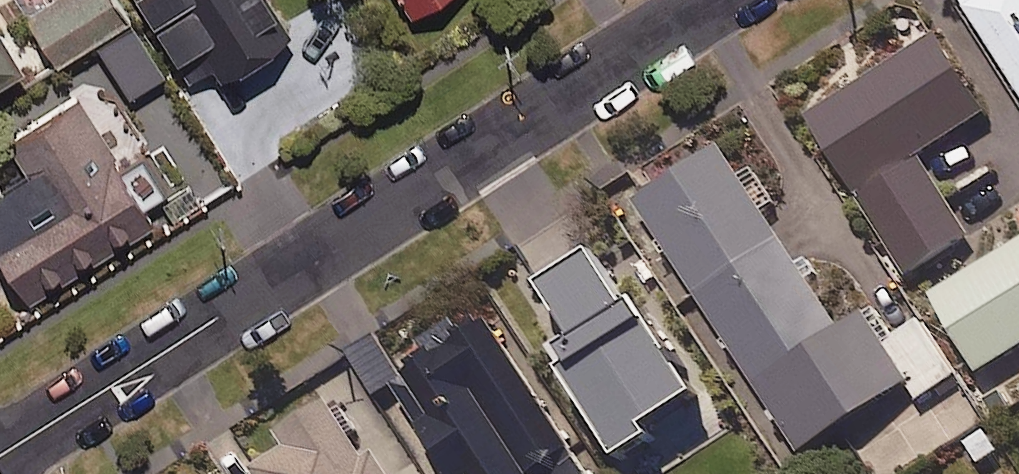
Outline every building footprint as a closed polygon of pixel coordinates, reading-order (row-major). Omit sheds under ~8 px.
[(126,0),(39,0),(28,7),(56,54),(131,9),(126,0)] [(277,0),(146,0),(195,80),(290,22),(277,0)] [(1018,89),(1018,0),(963,0),(1018,89)] [(0,15),(0,66),(22,53),(0,15)] [(164,67),(132,16),(99,37),(131,88),(164,67)] [(983,110),(934,33),(804,114),(904,273),(966,233),(915,152),(983,110)] [(70,78),(1,121),(0,120),(0,240),(33,292),(156,214),(70,78)] [(836,326),(716,143),(634,197),(753,379),(758,387),(797,448),(904,379),(916,397),(954,373),(918,316),(891,333),(872,303),(836,326)] [(522,286),(533,303),(574,369),(549,385),(580,435),(691,365),(608,233),(522,286)] [(928,293),(975,370),(1018,344),(1018,238),(928,293)] [(477,315),(400,367),(434,418),(419,428),(449,473),(462,473),(466,471),(468,473),(522,473),(564,445),(477,315)] [(324,398),(277,428),(287,443),(255,464),(261,473),(387,473),(368,444),(358,451),(324,398)]
